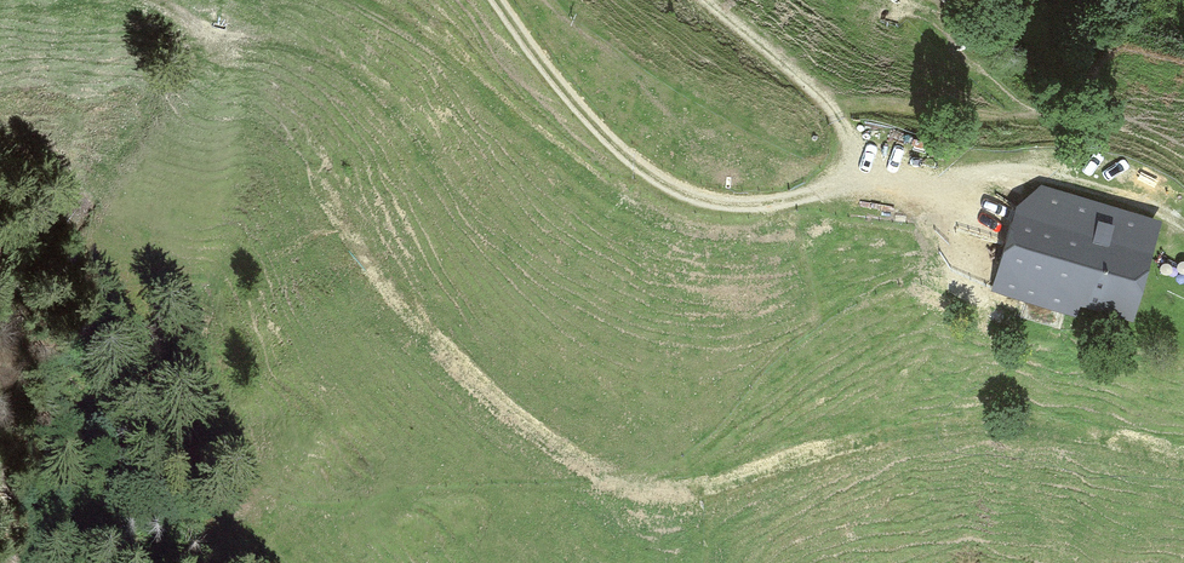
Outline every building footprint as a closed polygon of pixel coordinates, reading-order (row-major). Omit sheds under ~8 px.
[(1156,227),(1019,193),(997,280),(1133,315),(1156,227)]
